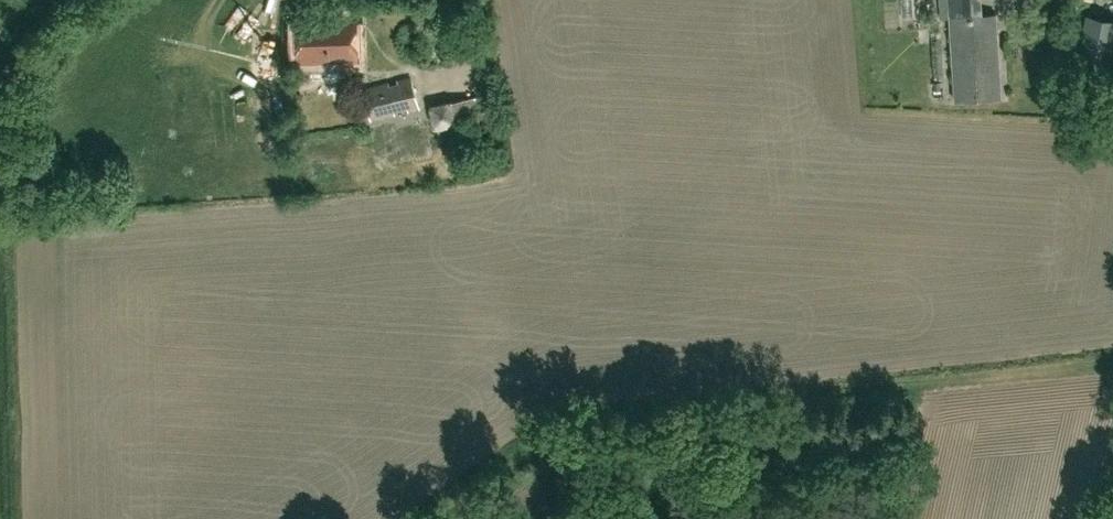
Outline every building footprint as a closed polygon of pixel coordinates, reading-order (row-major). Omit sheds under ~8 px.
[(955,99),(1001,97),(996,14),(981,15),(980,0),(949,0),(955,99)] [(357,16),(295,17),(296,62),(358,61),(357,16)] [(375,86),(381,116),(419,108),(412,77),(375,86)] [(481,118),(477,97),(429,106),(433,130),(481,118)]
